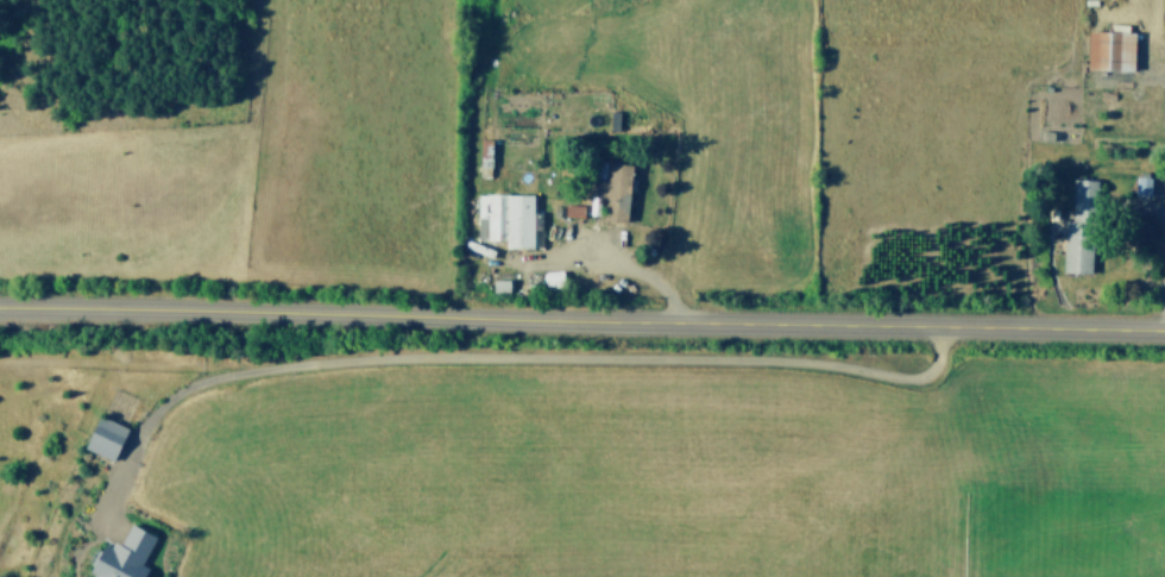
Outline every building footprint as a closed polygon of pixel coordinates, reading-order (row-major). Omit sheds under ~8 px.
[(1132,70),(1133,32),(1087,31),(1086,69),(1132,70)] [(629,164),(604,163),(603,179),(592,178),(591,197),(602,197),(601,220),(626,221),(629,164)] [(1150,196),(1151,175),(1135,175),(1135,195),(1150,196)] [(476,239),(505,239),(505,247),(532,248),(533,229),(541,229),(541,212),(532,212),(532,194),(477,193),(476,239)] [(582,218),(583,205),(564,204),(563,216),(582,218)] [(544,286),(562,286),(562,271),(544,271),(544,286)] [(508,291),(507,279),(491,280),(492,292),(508,291)] [(125,427),(95,414),(81,448),(111,461),(125,427)] [(128,524),(117,547),(101,539),(86,571),(93,574),(92,576),(138,576),(143,566),(140,565),(154,537),(128,524)]
